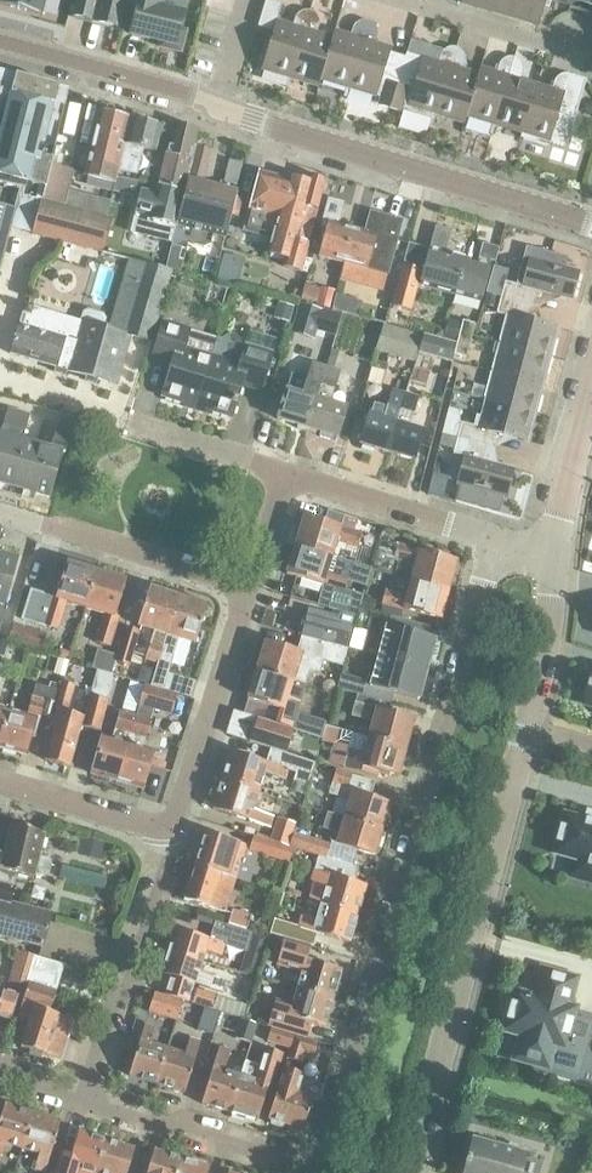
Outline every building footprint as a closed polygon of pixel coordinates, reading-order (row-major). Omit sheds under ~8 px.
[(0,5),(18,9),(38,14),(39,15),(40,13),(38,13),(41,0),(1,0),(1,3),(0,3),(0,5)] [(93,22),(98,0),(78,0),(73,17),(93,22)] [(93,22),(121,29),(128,2),(129,0),(98,0),(93,22)] [(128,2),(138,4),(130,35),(162,43),(161,47),(181,52),(186,32),(181,31),(185,15),(161,8),(163,0),(129,0),(128,2)] [(288,88),(311,11),(310,11),(309,11),(308,11),(307,11),(306,11),(305,11),(304,11),(303,12),(302,12),(301,12),(301,13),(300,13),(299,13),(299,14),(298,14),(298,15),(297,16),(296,17),(296,18),(295,19),(293,26),(277,21),(283,3),(272,0),(267,0),(258,27),(274,32),(262,70),(289,78),(286,87),(288,88)] [(478,9),(480,0),(462,0),(461,4),(478,9)] [(493,13),(497,0),(480,0),(478,9),(493,13)] [(508,17),(513,0),(497,0),(493,13),(508,17)] [(523,22),(529,0),(513,0),(508,17),(523,22)] [(523,22),(539,26),(547,0),(529,0),(523,22)] [(319,87),(321,80),(333,38),(332,38),(317,33),(319,27),(319,26),(320,25),(320,24),(320,23),(320,22),(320,21),(319,21),(319,20),(319,19),(319,18),(318,18),(318,17),(317,16),(317,15),(316,15),(316,14),(315,14),(315,13),(314,13),(313,13),(313,12),(312,12),(311,11),(288,88),(289,88),(292,79),(319,87)] [(344,97),(346,97),(369,22),(368,21),(367,21),(366,21),(365,21),(364,21),(363,21),(362,21),(361,22),(360,22),(359,22),(358,23),(357,23),(357,24),(356,24),(356,25),(355,25),(355,26),(354,27),(354,28),(353,29),(351,36),(335,31),(332,38),(333,38),(321,80),(347,88),(344,97)] [(381,98),(390,108),(406,58),(390,53),(392,48),(375,43),(377,37),(377,36),(377,35),(378,35),(378,34),(378,33),(378,32),(377,32),(377,31),(377,30),(377,29),(377,28),(376,28),(376,27),(375,26),(374,25),(373,24),(372,23),(371,23),(371,22),(370,22),(369,22),(346,97),(347,98),(350,89),(381,98)] [(432,124),(433,124),(457,48),(456,48),(455,48),(455,47),(454,47),(453,47),(452,47),(451,47),(450,48),(449,48),(448,48),(447,48),(447,49),(446,49),(445,50),(444,50),(444,51),(443,52),(442,53),(442,54),(441,55),(441,56),(439,62),(422,57),(421,62),(406,58),(390,108),(403,105),(408,107),(407,111),(433,119),(432,124)] [(464,124),(467,117),(466,116),(479,74),(478,74),(463,70),(465,63),(465,62),(465,61),(465,60),(465,59),(465,58),(465,57),(465,56),(465,55),(464,55),(464,54),(463,53),(463,52),(462,52),(462,51),(461,51),(461,50),(460,50),(460,49),(459,49),(458,48),(457,48),(433,124),(435,124),(437,116),(464,124)] [(490,133),(491,134),(514,58),(513,57),(512,57),(511,57),(510,57),(509,57),(508,57),(508,58),(507,58),(506,58),(505,58),(505,59),(504,59),(503,59),(503,60),(502,60),(502,61),(501,61),(501,62),(500,63),(499,64),(499,65),(499,66),(497,72),(480,67),(478,74),(479,74),(466,116),(467,117),(492,125),(490,133)] [(495,125),(521,133),(536,84),(521,80),(523,73),(523,72),(523,71),(523,70),(523,69),(523,68),(523,67),(523,66),(522,65),(522,64),(522,63),(521,63),(521,62),(520,62),(520,61),(519,61),(519,60),(518,60),(518,59),(517,59),(516,59),(516,58),(515,58),(514,58),(491,134),(493,134),(495,125)] [(23,187),(26,188),(27,183),(44,188),(49,166),(51,167),(53,159),(52,159),(69,92),(69,91),(68,91),(54,87),(0,72),(0,181),(23,187)] [(552,89),(536,84),(521,133),(520,138),(548,147),(550,142),(565,146),(586,80),(568,74),(565,74),(562,75),(560,76),(559,77),(557,78),(556,79),(555,81),(554,83),(552,89)] [(123,145),(130,120),(117,116),(118,113),(104,109),(103,113),(98,111),(84,166),(82,175),(115,183),(117,175),(118,171),(121,158),(122,158),(125,146),(123,145)] [(123,145),(125,146),(144,150),(155,153),(162,128),(130,120),(123,145)] [(173,124),(166,156),(191,162),(199,130),(173,124)] [(138,176),(141,164),(144,150),(125,146),(122,158),(121,158),(118,171),(138,176)] [(216,236),(227,239),(232,216),(238,193),(204,185),(212,151),(197,147),(176,226),(193,230),(192,238),(197,245),(207,247),(214,244),(216,236)] [(166,156),(158,187),(184,193),(191,162),(166,156)] [(243,164),(230,161),(224,183),(238,186),(243,164)] [(51,167),(49,166),(44,188),(45,188),(41,201),(63,206),(72,172),(51,167)] [(261,172),(247,221),(274,228),(277,220),(303,226),(308,207),(318,210),(325,181),(310,177),(308,183),(289,177),(288,179),(261,172)] [(114,194),(136,198),(138,184),(117,180),(114,194)] [(0,181),(0,271),(23,187),(0,181)] [(184,193),(158,187),(157,195),(142,191),(136,214),(139,215),(137,225),(152,229),(155,219),(176,224),(184,193)] [(319,257),(343,263),(352,228),(338,225),(344,203),(329,199),(323,221),(328,222),(319,257)] [(111,219),(63,206),(41,201),(32,235),(102,253),(111,219)] [(389,276),(398,241),(404,222),(370,213),(365,232),(352,228),(343,263),(367,270),(389,276)] [(274,228),(269,250),(267,254),(286,259),(283,268),(309,274),(313,261),(304,258),(308,245),(298,242),(303,226),(277,220),(274,228)] [(455,296),(465,260),(445,254),(451,231),(436,228),(424,273),(403,267),(392,306),(411,311),(418,286),(455,296)] [(479,263),(465,260),(455,296),(482,303),(491,266),(492,261),(496,262),(500,248),(484,244),(479,263)] [(178,260),(181,248),(171,246),(166,268),(180,272),(183,261),(178,260)] [(505,282),(501,298),(532,306),(535,292),(572,301),(580,272),(566,268),(568,259),(527,248),(525,257),(530,259),(523,287),(505,282)] [(83,315),(83,318),(82,321),(81,325),(57,318),(27,309),(25,318),(23,326),(19,325),(11,355),(67,371),(118,386),(131,336),(151,342),(159,318),(172,273),(129,260),(111,318),(108,329),(106,328),(107,322),(105,318),(104,316),(89,312),(83,315)] [(223,263),(219,278),(232,281),(236,266),(223,263)] [(318,302),(332,305),(336,290),(322,286),(318,302)] [(497,297),(487,294),(485,304),(494,307),(497,297)] [(336,296),(333,310),(354,315),(357,301),(336,296)] [(508,316),(501,344),(551,357),(558,328),(528,320),(532,306),(501,298),(497,313),(508,316)] [(294,307),(279,303),(275,318),(290,322),(294,307)] [(292,333),(313,339),(316,329),(321,311),(301,305),(292,333)] [(461,329),(459,338),(471,341),(475,324),(463,321),(461,329)] [(162,398),(197,408),(212,357),(184,349),(190,330),(163,322),(152,360),(172,366),(162,398)] [(397,329),(384,325),(376,350),(390,354),(397,329)] [(457,344),(459,338),(461,329),(448,325),(444,340),(457,344)] [(425,335),(419,354),(451,363),(457,344),(444,340),(425,335)] [(212,357),(197,408),(232,418),(241,386),(261,392),(271,354),(245,346),(243,346),(241,341),(237,337),(231,336),(226,337),(221,340),(219,339),(220,337),(218,337),(212,357)] [(471,341),(459,338),(454,355),(466,358),(471,341)] [(501,344),(494,372),(543,385),(551,357),(501,344)] [(326,368),(307,429),(321,433),(320,437),(332,441),(333,436),(338,438),(347,408),(328,403),(332,387),(335,388),(340,372),(346,355),(331,350),(326,368)] [(277,419),(307,429),(326,368),(312,363),(307,379),(291,374),(277,419)] [(471,396),(486,400),(536,413),(543,385),(494,372),(489,388),(474,384),(471,396)] [(359,444),(387,453),(405,394),(392,390),(386,410),(371,405),(368,415),(359,444)] [(405,394),(387,453),(416,461),(425,432),(407,426),(411,412),(414,413),(419,398),(405,394)] [(461,423),(457,438),(466,441),(488,447),(492,432),(528,442),(536,413),(486,400),(479,428),(461,423)] [(19,413),(8,409),(1,434),(0,434),(0,480),(19,413)] [(24,491),(37,445),(23,441),(31,416),(19,413),(0,480),(0,485),(24,491)] [(37,445),(24,491),(50,499),(63,453),(66,454),(73,428),(59,424),(51,449),(37,445)] [(466,441),(457,438),(442,435),(439,445),(454,449),(452,454),(464,457),(457,485),(460,486),(456,501),(500,512),(504,498),(507,499),(515,469),(484,461),(488,447),(466,441)] [(297,543),(296,546),(332,558),(338,541),(359,548),(363,535),(354,532),(342,528),(345,517),(329,511),(325,523),(305,517),(301,529),(297,529),(294,541),(297,543)] [(345,517),(342,528),(354,532),(358,521),(345,517)] [(417,565),(412,581),(449,591),(457,561),(381,541),(372,571),(396,577),(400,561),(417,565)] [(332,558),(296,546),(287,575),(323,586),(324,585),(344,591),(347,581),(365,586),(371,569),(332,558)] [(1,632),(8,606),(6,606),(19,560),(0,555),(0,632),(1,632)] [(67,603),(87,609),(98,572),(57,559),(46,596),(53,599),(45,627),(59,631),(67,603)] [(98,572),(87,609),(105,615),(97,643),(111,647),(120,618),(116,617),(127,581),(98,572)] [(449,591),(412,581),(408,597),(386,592),(383,605),(441,620),(449,591)] [(146,660),(159,663),(179,597),(150,588),(139,626),(155,631),(146,660)] [(334,595),(330,609),(340,611),(358,617),(362,603),(334,595)] [(159,663),(152,687),(178,695),(183,677),(169,673),(180,639),(196,644),(208,606),(179,597),(159,663)] [(364,598),(361,608),(373,611),(376,602),(364,598)] [(338,617),(309,609),(307,616),(304,615),(299,635),(324,642),(349,648),(358,617),(340,611),(338,617)] [(127,627),(116,662),(130,666),(140,632),(127,627)] [(436,639),(388,627),(380,657),(428,670),(436,639)] [(12,629),(8,642),(33,649),(37,636),(12,629)] [(267,642),(257,672),(294,683),(299,666),(321,673),(324,663),(343,668),(349,648),(324,642),(320,658),(267,642)] [(97,652),(92,670),(111,675),(116,657),(97,652)] [(420,700),(428,670),(380,657),(372,688),(420,700)] [(281,710),(276,725),(291,729),(305,687),(294,683),(257,672),(248,701),(281,710)] [(96,673),(81,729),(100,734),(108,704),(107,704),(114,678),(96,673)] [(354,681),(341,677),(338,689),(351,692),(354,681)] [(130,682),(121,712),(137,717),(140,707),(145,686),(130,682)] [(57,704),(54,718),(51,726),(56,728),(47,761),(71,768),(84,718),(67,713),(74,686),(62,683),(60,693),(57,704)] [(178,695),(152,687),(146,685),(145,686),(140,707),(172,716),(178,695)] [(42,715),(54,718),(57,704),(60,693),(35,687),(28,716),(11,711),(1,748),(27,756),(32,737),(36,738),(42,715)] [(374,723),(370,739),(407,748),(415,719),(356,704),(352,717),(374,723)] [(1,748),(11,711),(0,708),(0,748),(1,748)] [(93,775),(119,782),(137,717),(121,712),(114,739),(104,736),(93,775)] [(137,717),(119,782),(145,790),(155,751),(145,748),(152,721),(137,717)] [(295,730),(291,729),(276,725),(258,719),(250,743),(287,754),(295,730)] [(318,720),(312,736),(322,739),(327,722),(318,720)] [(378,777),(380,773),(399,778),(407,748),(370,739),(353,734),(344,768),(378,777)] [(232,752),(223,781),(259,792),(265,774),(286,781),(289,770),(297,772),(294,781),(309,786),(315,765),(271,751),(267,763),(232,752)] [(351,802),(346,819),(384,830),(392,805),(372,799),(377,782),(338,771),(330,796),(351,802)] [(259,792),(223,781),(214,810),(271,828),(275,817),(254,811),(259,792)] [(338,844),(376,856),(379,847),(383,848),(387,835),(383,833),(384,830),(346,819),(327,813),(323,829),(333,832),(330,841),(332,842),(338,844)] [(566,815),(562,827),(559,826),(555,841),(558,842),(555,854),(575,860),(571,876),(589,881),(591,869),(591,822),(566,815)] [(278,820),(271,842),(289,848),(296,826),(278,820)] [(16,889),(20,875),(34,878),(35,874),(45,876),(49,874),(51,865),(48,860),(39,858),(45,834),(11,826),(4,855),(0,854),(0,884),(16,889)] [(206,833),(196,867),(227,876),(237,879),(247,845),(206,833)] [(311,854),(315,842),(294,835),(290,848),(293,849),(311,854)] [(250,851),(288,863),(293,849),(290,848),(289,848),(271,842),(254,837),(250,851)] [(101,860),(105,844),(83,839),(79,854),(101,860)] [(320,857),(327,859),(331,846),(315,842),(311,854),(320,857)] [(311,901),(323,904),(359,915),(367,886),(335,877),(339,862),(327,859),(320,857),(312,882),(316,883),(311,901)] [(227,876),(196,867),(185,900),(226,913),(231,898),(221,895),(227,876)] [(0,884),(0,936),(43,947),(52,914),(12,904),(16,889),(0,884)] [(359,915),(323,904),(318,922),(302,918),(299,928),(351,943),(359,915)] [(231,913),(228,925),(248,931),(252,919),(231,913)] [(176,929),(169,952),(203,962),(206,952),(222,956),(225,945),(264,956),(268,940),(252,935),(253,932),(248,931),(228,925),(215,921),(210,939),(176,929)] [(343,970),(308,960),(311,947),(285,940),(278,966),(303,973),(298,988),(334,999),(335,999),(343,970)] [(203,962),(169,952),(162,974),(171,977),(165,996),(189,1003),(195,984),(224,993),(228,980),(200,972),(203,962)] [(29,986),(18,1019),(30,1022),(21,1048),(61,1059),(68,1039),(54,1034),(60,1016),(51,1013),(58,992),(53,990),(60,967),(34,959),(26,985),(29,986)] [(543,969),(538,986),(537,986),(537,988),(543,989),(540,999),(516,992),(514,999),(509,998),(502,1023),(507,1024),(505,1031),(521,1036),(515,1059),(550,1069),(556,1046),(566,1048),(567,1045),(586,1051),(591,1031),(591,1023),(575,1018),(577,1009),(570,1007),(578,979),(543,969)] [(13,973),(9,985),(24,990),(27,977),(13,973)] [(102,977),(88,973),(85,983),(99,987),(102,977)] [(333,1001),(334,999),(298,988),(293,1006),(277,1002),(269,1027),(273,1028),(296,1035),(308,1039),(312,1023),(326,1027),(330,1015),(332,1014),(335,1003),(333,1001)] [(11,1020),(19,996),(0,990),(0,1017),(11,1020)] [(244,1020),(248,1007),(197,991),(193,1003),(244,1020)] [(155,994),(150,1012),(177,1021),(183,1002),(155,994)] [(204,1009),(197,1032),(212,1036),(219,1014),(204,1009)] [(241,1022),(235,1040),(251,1045),(257,1027),(241,1022)] [(130,1076),(158,1085),(169,1049),(152,1043),(156,1028),(146,1025),(130,1076)] [(268,1042),(292,1049),(296,1036),(296,1035),(273,1028),(268,1042)] [(292,1049),(291,1051),(288,1059),(302,1064),(305,1053),(317,1056),(321,1044),(296,1036),(292,1049)] [(169,1049),(158,1085),(186,1094),(201,1042),(191,1039),(186,1054),(169,1049)] [(203,1104),(231,1112),(242,1076),(224,1071),(230,1051),(220,1048),(203,1104)] [(259,1121),(269,1086),(275,1083),(284,1054),(265,1048),(260,1067),(246,1062),(242,1076),(231,1112),(259,1121)] [(305,1076),(296,1073),(285,1069),(269,1119),(272,1120),(272,1125),(283,1129),(287,1125),(304,1131),(314,1099),(299,1094),(305,1076)] [(22,1149),(33,1113),(6,1105),(0,1122),(0,1160),(5,1144),(22,1149)] [(22,1149),(39,1155),(35,1170),(43,1172),(45,1172),(61,1122),(33,1113),(22,1149)] [(59,1152),(52,1172),(98,1172),(107,1141),(79,1133),(72,1156),(59,1152)] [(522,1172),(526,1155),(524,1154),(519,1147),(511,1145),(505,1149),(475,1140),(472,1151),(471,1151),(469,1158),(468,1157),(466,1162),(468,1162),(466,1169),(466,1170),(466,1172),(522,1172)] [(98,1172),(128,1172),(135,1149),(107,1141),(98,1172)] [(182,1159),(155,1151),(148,1172),(178,1172),(182,1159)] [(178,1172),(209,1172),(210,1168),(182,1159),(178,1172)]
